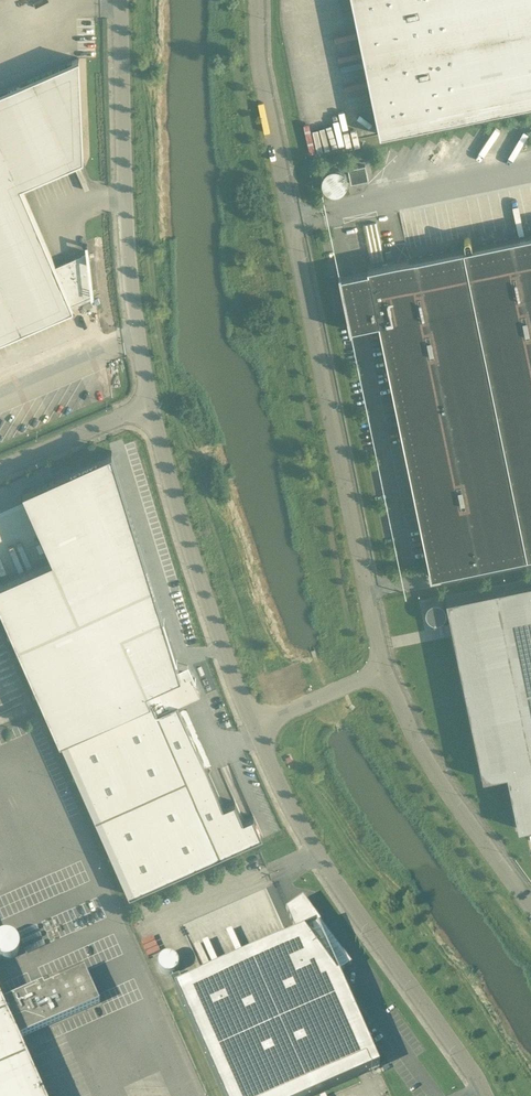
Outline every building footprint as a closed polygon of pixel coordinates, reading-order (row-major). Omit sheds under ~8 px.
[(380,135),(530,104),(530,0),(353,0),(380,135)] [(69,308),(73,307),(72,305),(93,296),(87,244),(86,244),(87,254),(56,267),(20,185),(83,158),(79,58),(0,92),(0,338),(69,308)] [(363,166),(348,169),(350,177),(351,183),(367,180),(363,166)] [(341,191),(344,189),(346,185),(347,182),(347,178),(346,174),(343,171),(340,169),(336,168),(332,169),(328,170),(326,173),(324,177),(323,181),(324,185),(326,188),(330,191),(333,192),(338,192),(341,191)] [(377,313),(429,565),(428,566),(430,576),(441,574),(440,573),(530,554),(530,233),(472,246),(470,239),(469,238),(467,238),(465,239),(464,241),(465,247),(367,267),(370,278),(359,281),(366,315),(377,313)] [(0,581),(0,604),(61,739),(130,895),(263,836),(254,816),(244,820),(235,801),(224,806),(178,703),(200,693),(194,680),(196,679),(195,678),(194,679),(191,674),(187,676),(186,672),(181,674),(112,450),(23,490),(53,557),(0,581)] [(519,829),(530,826),(530,582),(446,599),(450,622),(437,625),(439,636),(453,634),(483,779),(507,774),(519,829)] [(338,974),(349,966),(344,959),(342,953),(340,954),(302,901),(287,913),(293,927),(299,924),(302,932),(200,978),(200,977),(184,984),(179,974),(170,978),(222,1095),(315,1095),(380,1067),(338,974)] [(1,959),(2,960),(5,961),(7,961),(9,960),(12,960),(14,959),(16,957),(17,956),(18,954),(19,952),(20,949),(20,947),(19,945),(19,943),(18,940),(16,939),(15,937),(13,936),(10,935),(8,935),(6,935),(4,935),(1,936),(0,937),(0,959),(1,959)] [(169,952),(153,959),(160,975),(176,968),(169,952)] [(18,1040),(100,1004),(85,970),(44,988),(42,982),(41,982),(42,985),(35,988),(34,986),(33,986),(34,988),(2,1002),(0,998),(0,1095),(43,1095),(18,1040)]
